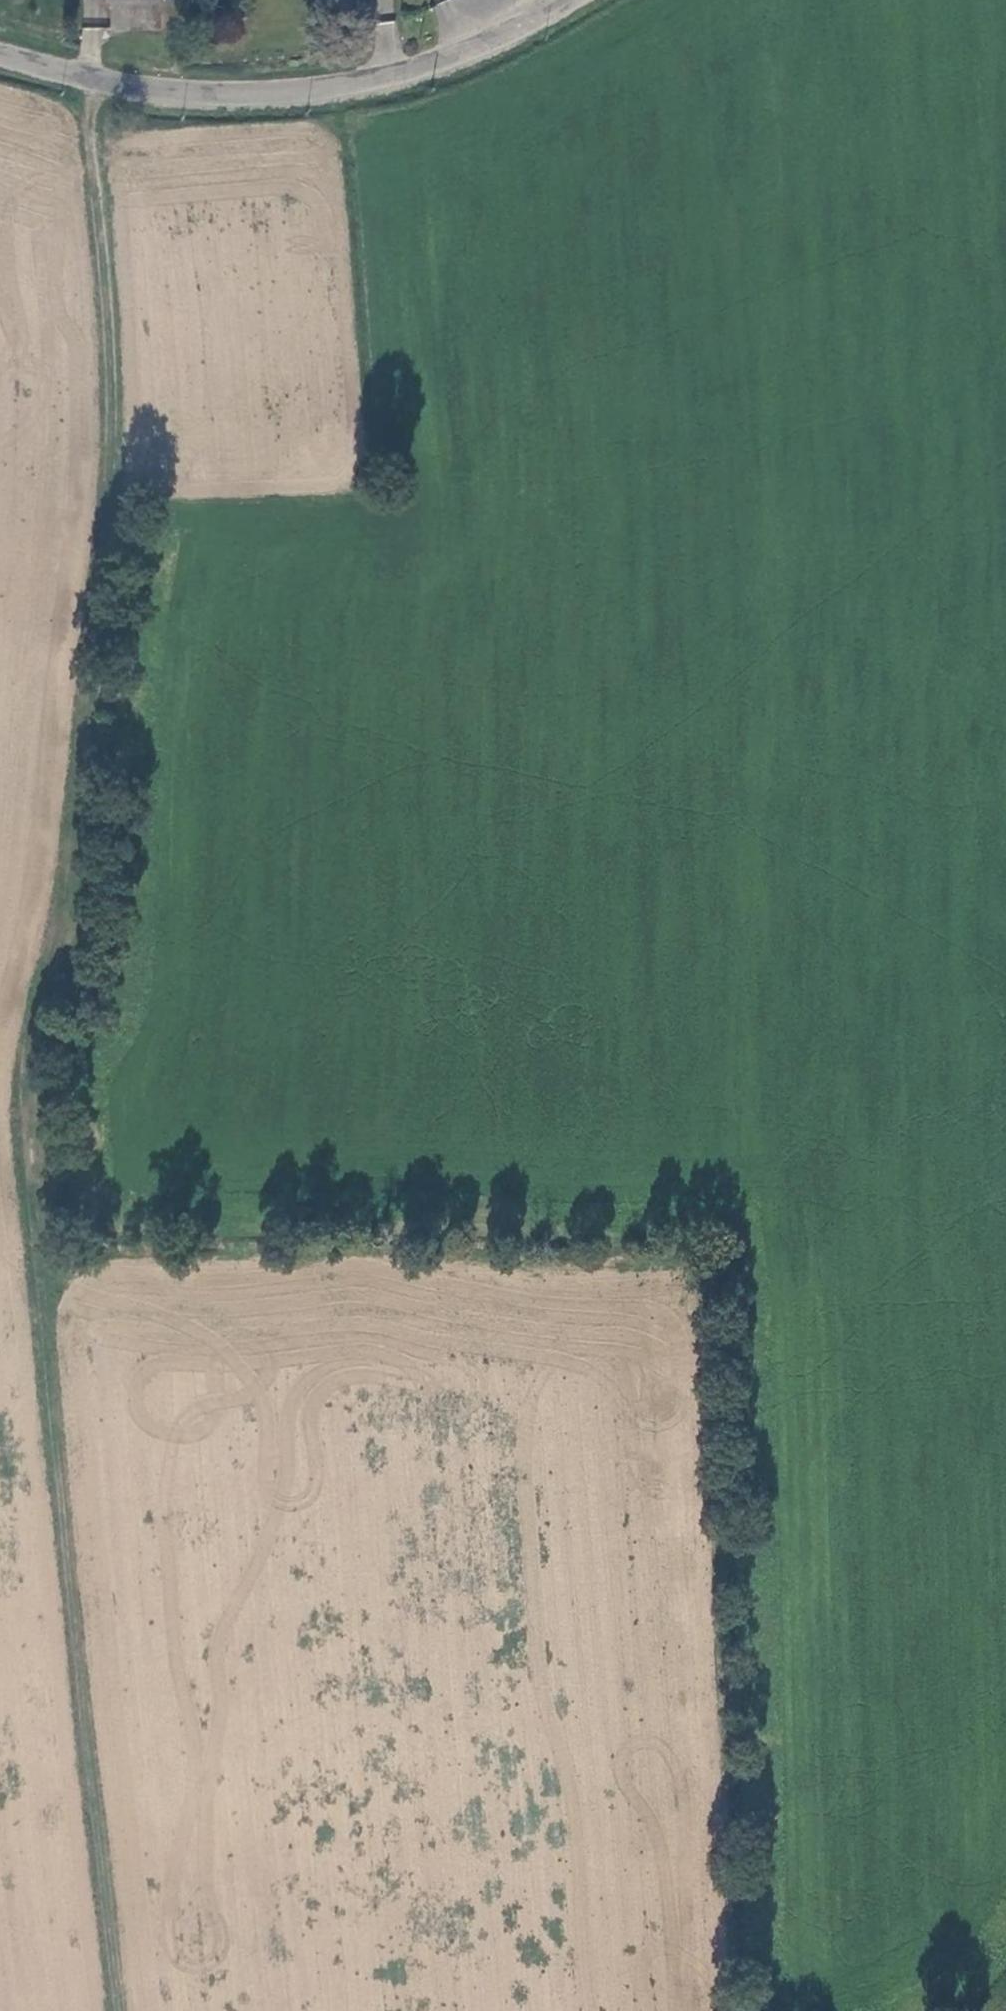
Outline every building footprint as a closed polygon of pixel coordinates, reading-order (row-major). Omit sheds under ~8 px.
[(163,0),(115,0),(116,28),(160,29),(163,0)]
